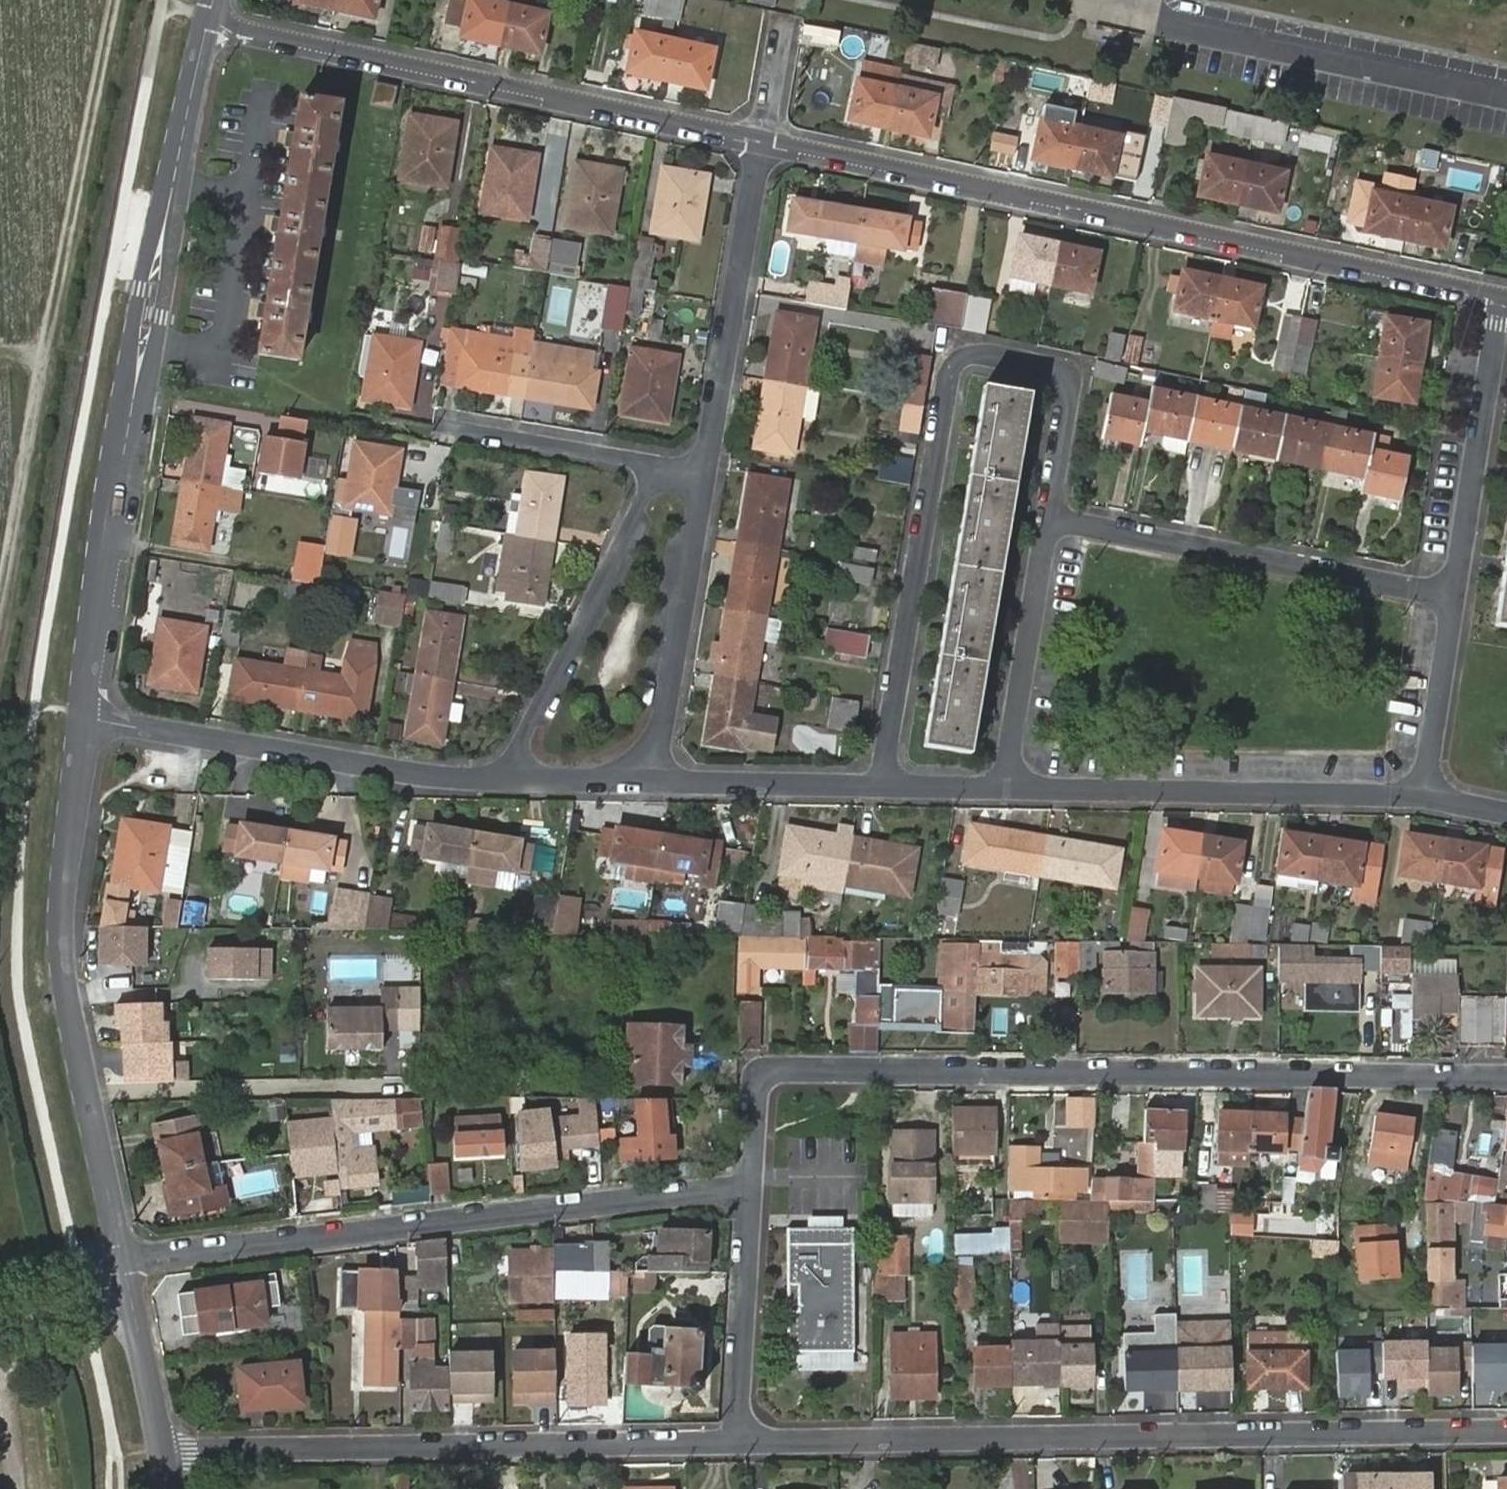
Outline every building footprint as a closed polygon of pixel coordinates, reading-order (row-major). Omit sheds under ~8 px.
[(328,14),(332,0),(290,0),(289,4),(328,14)] [(328,14),(367,23),(372,0),(332,0),(328,14)] [(505,9),(466,0),(465,0),(457,40),(497,49),(505,9)] [(637,17),(675,25),(680,0),(641,0),(637,17)] [(542,17),(505,9),(497,49),(534,56),(542,17)] [(662,83),(671,44),(631,35),(622,74),(662,83)] [(710,52),(671,44),(662,83),(701,91),(710,52)] [(907,46),(904,65),(930,70),(934,51),(907,46)] [(1001,57),(992,79),(1004,84),(1013,62),(1001,57)] [(938,87),(898,78),(896,92),(935,101),(938,87)] [(1061,79),(1058,95),(1081,100),(1084,83),(1061,79)] [(376,83),(371,103),(390,108),(396,87),(376,83)] [(889,132),(896,92),(857,84),(849,122),(889,132)] [(1090,85),(1087,101),(1109,106),(1112,89),(1090,85)] [(935,101),(896,92),(889,132),(927,140),(935,101)] [(1164,131),(1169,102),(1137,95),(1131,124),(1164,131)] [(301,97),(259,354),(298,360),(339,103),(301,97)] [(1222,113),(1169,102),(1164,131),(1161,148),(1179,151),(1184,127),(1217,134),(1222,113)] [(1250,141),(1254,120),(1222,113),(1217,134),(1250,141)] [(420,116),(413,157),(404,156),(401,176),(446,184),(455,135),(445,134),(447,120),(420,116)] [(1283,126),(1254,120),(1250,141),(1278,147),(1283,126)] [(1030,162),(1071,171),(1078,133),(1038,125),(1030,162)] [(1078,133),(1071,171),(1108,180),(1117,142),(1078,133)] [(502,149),(495,189),(485,188),(481,211),(525,218),(536,156),(502,149)] [(1416,168),(1419,153),(1404,149),(1401,165),(1416,168)] [(1435,156),(1419,153),(1416,168),(1431,172),(1435,156)] [(1196,198),(1235,207),(1244,168),(1203,159),(1196,198)] [(585,162),(578,202),(570,200),(566,224),(610,231),(620,181),(610,179),(612,167),(585,162)] [(1244,168),(1235,207),(1273,214),(1281,176),(1244,168)] [(672,170),(666,209),(656,208),(652,230),(697,237),(706,188),(696,186),(697,173),(672,170)] [(1363,235),(1402,243),(1410,204),(1371,194),(1363,235)] [(855,240),(860,215),(813,204),(812,207),(800,204),(795,230),(809,233),(808,234),(827,238),(828,234),(855,240)] [(1410,204),(1402,243),(1440,252),(1449,213),(1410,204)] [(904,224),(860,215),(855,240),(881,245),(880,249),(898,253),(898,251),(913,254),(918,229),(904,225),(904,224)] [(440,225),(435,259),(460,263),(461,258),(466,230),(440,225)] [(828,234),(827,238),(825,250),(878,261),(880,249),(881,245),(855,240),(828,234)] [(547,262),(551,241),(532,237),(530,254),(512,252),(509,265),(545,272),(547,262)] [(581,245),(551,241),(547,262),(577,267),(581,245)] [(1013,279),(1053,288),(1060,249),(1020,241),(1013,279)] [(637,246),(632,275),(648,278),(652,249),(637,246)] [(1060,249),(1053,288),(1092,296),(1099,256),(1060,249)] [(435,259),(419,256),(417,268),(431,270),(429,291),(455,294),(460,263),(435,259)] [(1212,321),(1219,282),(1181,274),(1174,312),(1212,321)] [(630,286),(652,290),(654,279),(648,278),(632,275),(630,286)] [(806,302),(819,304),(844,309),(848,288),(810,281),(806,302)] [(625,314),(630,286),(609,282),(601,329),(622,332),(625,314)] [(1259,290),(1219,282),(1212,321),(1209,336),(1228,340),(1231,324),(1252,328),(1259,290)] [(630,286),(625,314),(648,317),(652,290),(630,286)] [(933,289),(931,303),(928,324),(960,330),(965,309),(968,295),(933,289)] [(970,299),(965,334),(978,337),(983,303),(970,299)] [(771,380),(803,386),(814,319),(777,313),(768,366),(774,367),(771,380)] [(1283,319),(1282,325),(1296,328),(1292,346),(1307,349),(1312,325),(1283,319)] [(1378,363),(1416,370),(1424,331),(1385,323),(1378,363)] [(1292,346),(1296,328),(1282,325),(1275,353),(1290,356),(1292,346)] [(442,379),(459,383),(465,347),(531,358),(536,330),(515,326),(514,336),(450,326),(442,379)] [(384,336),(377,377),(369,376),(365,397),(409,404),(418,355),(409,353),(411,340),(384,336)] [(1113,336),(1108,364),(1121,367),(1127,338),(1113,336)] [(1143,341),(1127,337),(1127,338),(1123,364),(1138,367),(1143,341)] [(514,386),(526,389),(531,358),(465,347),(459,383),(512,392),(514,386)] [(1294,348),(1289,375),(1302,377),(1306,351),(1294,348)] [(643,349),(636,390),(625,388),(622,411),(667,419),(675,368),(666,367),(668,354),(643,349)] [(1290,356),(1275,353),(1270,376),(1285,379),(1290,356)] [(531,358),(526,389),(538,391),(537,396),(591,405),(597,370),(531,358)] [(1409,407),(1416,370),(1378,363),(1372,399),(1409,407)] [(797,417),(803,386),(771,380),(770,392),(764,391),(754,447),(791,453),(797,417)] [(899,430),(918,434),(922,407),(926,383),(908,380),(899,430)] [(815,420),(820,389),(803,386),(797,417),(815,420)] [(987,390),(926,749),(972,756),(1034,399),(987,390)] [(1148,411),(1144,430),(1186,439),(1190,440),(1197,403),(1151,393),(1148,411)] [(1197,403),(1190,440),(1229,448),(1233,449),(1238,412),(1236,412),(1197,403)] [(1144,430),(1148,411),(1107,404),(1101,439),(1141,446),(1144,430)] [(1238,412),(1233,449),(1273,458),(1277,459),(1283,422),(1238,412)] [(303,438),(306,421),(279,416),(276,433),(303,438)] [(193,484),(240,493),(244,493),(246,482),(221,477),(230,427),(195,421),(186,470),(195,472),(193,484)] [(1283,422),(1277,459),(1317,468),(1320,468),(1326,431),(1283,422)] [(1326,431),(1320,468),(1366,478),(1369,478),(1372,459),(1375,442),(1326,431)] [(298,480),(305,443),(266,436),(259,473),(298,480)] [(364,444),(357,484),(349,483),(345,504),(399,513),(407,464),(398,463),(400,450),(364,444)] [(900,446),(898,459),(913,461),(915,449),(900,446)] [(912,470),(913,461),(898,459),(896,458),(895,467),(912,470)] [(1403,503),(1409,467),(1372,459),(1369,478),(1366,495),(1403,503)] [(909,485),(912,470),(895,467),(880,464),(877,479),(909,485)] [(186,470),(183,482),(193,484),(195,472),(186,470)] [(527,470),(517,533),(544,537),(546,525),(553,525),(561,476),(527,470)] [(744,544),(775,549),(786,482),(750,477),(740,531),(746,532),(744,544)] [(193,484),(183,482),(173,544),(209,550),(216,509),(237,513),(240,493),(193,484)] [(544,537),(517,533),(507,595),(541,600),(549,551),(542,550),(544,537)] [(765,615),(775,549),(744,544),(742,557),(736,556),(727,608),(765,615)] [(857,545),(855,557),(878,562),(880,549),(857,545)] [(1495,625),(1506,627),(1506,551),(1495,625)] [(875,568),(841,562),(838,579),(872,586),(875,568)] [(300,566),(297,581),(320,585),(321,579),(323,569),(300,566)] [(465,605),(469,586),(432,580),(429,598),(465,605)] [(405,596),(378,591),(373,624),(400,628),(405,596)] [(753,682),(765,615),(727,608),(718,663),(724,664),(722,677),(753,682)] [(223,637),(222,641),(240,643),(244,612),(227,610),(223,637)] [(421,673),(447,677),(448,665),(455,665),(462,616),(428,613),(421,673)] [(782,618),(765,615),(761,637),(778,639),(782,618)] [(164,661),(170,622),(160,621),(154,659),(164,661)] [(195,626),(170,622),(164,661),(154,659),(150,683),(195,689),(203,640),(193,638),(195,626)] [(871,635),(829,626),(825,652),(867,657),(871,635)] [(310,654),(307,669),(302,701),(315,703),(314,709),(367,718),(373,680),(375,664),(348,660),(346,675),(320,671),(322,656),(310,654)] [(302,701),(307,669),(241,659),(236,696),(288,705),(289,700),(302,701)] [(445,690),(447,677),(421,673),(412,736),(446,741),(452,691),(445,690)] [(742,746),(753,682),(722,677),(720,689),(713,688),(705,740),(742,746)] [(861,700),(832,696),(827,727),(855,732),(861,700)] [(288,705),(301,708),(302,701),(289,700),(288,705)] [(799,730),(798,751),(835,753),(836,732),(799,730)] [(126,862),(132,821),(122,820),(116,861),(126,862)] [(167,827),(132,821),(126,862),(116,861),(112,883),(109,883),(102,928),(130,928),(132,913),(123,911),(127,886),(157,890),(167,827)] [(257,854),(283,859),(287,831),(241,823),(241,825),(228,823),(223,850),(237,852),(237,854),(256,858),(257,854)] [(964,862),(1038,874),(1044,834),(972,823),(964,862)] [(444,857),(470,861),(475,831),(430,825),(430,827),(415,825),(411,854),(425,856),(425,858),(443,861),(444,857)] [(632,857),(658,862),(663,835),(617,826),(617,829),(603,826),(598,853),(613,856),(613,858),(631,861),(632,857)] [(845,873),(851,839),(788,827),(780,872),(802,876),(804,866),(845,873)] [(192,832),(184,831),(181,852),(189,853),(192,832)] [(306,884),(309,868),(326,871),(327,869),(341,871),(346,844),(332,842),(332,839),(287,831),(283,859),(280,880),(306,884)] [(475,831),(470,861),(496,864),(497,867),(516,871),(517,867),(530,870),(535,842),(520,840),(520,837),(475,831)] [(1151,884),(1191,891),(1194,877),(1200,838),(1161,832),(1151,884)] [(1044,834),(1038,874),(1115,886),(1121,847),(1044,834)] [(1277,873),(1316,879),(1322,840),(1283,834),(1277,873)] [(663,835),(658,862),(684,866),(684,871),(700,874),(701,872),(715,874),(719,848),(706,845),(706,843),(663,835)] [(1240,843),(1200,838),(1194,877),(1234,883),(1240,843)] [(1435,882),(1440,844),(1401,838),(1396,876),(1435,882)] [(887,885),(886,893),(909,897),(917,850),(851,839),(845,873),(845,877),(887,885)] [(1322,840),(1316,879),(1356,885),(1361,847),(1322,840)] [(1468,906),(1491,909),(1499,853),(1477,850),(1440,844),(1435,882),(1471,888),(1468,906)] [(437,873),(468,876),(469,864),(438,862),(437,873)] [(845,877),(843,886),(886,893),(887,885),(845,877)] [(1269,940),(1272,884),(1256,883),(1255,904),(1236,903),(1234,938),(1269,940)] [(364,930),(368,899),(337,895),(331,929),(364,930)] [(368,899),(364,930),(387,931),(392,899),(369,896),(368,899)] [(532,896),(526,931),(552,931),(558,898),(532,896)] [(558,898),(552,931),(575,932),(579,899),(558,898)] [(941,900),(936,932),(957,934),(961,903),(941,900)] [(168,902),(164,928),(177,928),(181,904),(168,902)] [(1132,905),(1129,940),(1147,942),(1151,907),(1132,905)] [(417,928),(418,914),(396,912),(395,927),(417,928)] [(1385,939),(1426,945),(1430,919),(1389,914),(1385,939)] [(649,934),(650,919),(611,917),(610,931),(649,934)] [(1163,923),(1160,939),(1180,941),(1182,926),(1163,923)] [(1312,924),(1310,942),(1326,943),(1329,926),(1312,924)] [(1294,944),(1304,945),(1306,926),(1296,925),(1294,944)] [(130,928),(99,928),(99,966),(145,966),(144,928),(130,928)] [(805,968),(805,939),(743,938),(741,982),(754,983),(754,967),(805,968)] [(977,944),(977,992),(1045,994),(1045,961),(1038,952),(1046,948),(1046,941),(976,939),(977,944)] [(1053,940),(1052,967),(1052,975),(1076,976),(1076,959),(1076,942),(1053,940)] [(874,969),(874,968),(874,943),(811,941),(811,971),(853,971),(866,971),(866,969),(873,969),(874,969)] [(1218,953),(1252,956),(1253,946),(1219,942),(1218,953)] [(977,992),(977,944),(942,944),(941,991),(879,991),(879,1028),(940,1028),(940,1034),(977,1034),(977,992)] [(1310,948),(1277,948),(1278,983),(1300,982),(1301,993),(1318,994),(1318,982),(1338,982),(1337,1015),(1358,1016),(1358,971),(1379,971),(1379,946),(1350,946),(1350,971),(1339,971),(1339,961),(1311,961),(1310,948)] [(1409,947),(1381,946),(1381,984),(1385,984),(1409,985),(1409,975),(1409,962),(1409,947)] [(1446,947),(1426,947),(1426,957),(1446,957),(1446,947)] [(207,949),(207,979),(254,980),(254,970),(269,970),(269,949),(207,949)] [(1105,952),(1105,992),(1151,992),(1150,956),(1119,956),(1119,951),(1105,952)] [(1202,962),(1202,979),(1201,1017),(1260,1017),(1262,963),(1202,962)] [(1454,963),(1409,962),(1409,975),(1410,975),(1453,975),(1454,963)] [(879,989),(879,968),(874,968),(874,969),(873,969),(869,974),(869,983),(874,989),(879,989)] [(847,1051),(879,1052),(879,1028),(879,991),(879,989),(874,989),(869,983),(869,974),(873,969),(866,969),(866,971),(853,971),(854,1024),(847,1024),(847,1051)] [(269,980),(269,970),(254,970),(254,980),(269,980)] [(1408,1010),(1457,1010),(1458,1007),(1458,997),(1458,990),(1458,975),(1453,975),(1410,975),(1408,1010)] [(327,1009),(327,1051),(379,1053),(380,1033),(397,1033),(398,989),(381,989),(380,1010),(327,1009)] [(1458,1007),(1457,1010),(1457,1044),(1491,1044),(1505,1044),(1505,1029),(1505,997),(1462,996),(1458,997),(1458,1007)] [(744,1018),(743,1050),(758,1050),(760,1000),(745,1000),(744,1018)] [(161,1004),(116,1005),(117,1028),(122,1028),(123,1044),(126,1044),(168,1044),(168,1043),(167,1022),(162,1023),(161,1004)] [(634,1043),(632,1083),(681,1086),(684,1026),(630,1022),(629,1043),(634,1043)] [(168,1044),(126,1044),(127,1084),(174,1083),(173,1063),(173,1043),(168,1043),(168,1044)] [(188,1062),(173,1063),(174,1083),(189,1082),(188,1062)] [(1307,1089),(1307,1092),(1304,1119),(1299,1149),(1297,1167),(1314,1169),(1321,1159),(1335,1161),(1336,1149),(1326,1148),(1330,1090),(1307,1089)] [(652,1099),(634,1098),(634,1107),(653,1106),(652,1099)] [(348,1116),(332,1116),(340,1186),(378,1182),(373,1144),(352,1147),(350,1131),(369,1128),(367,1100),(346,1101),(348,1116)] [(1094,1126),(1096,1102),(1071,1100),(1069,1124),(1094,1126)] [(346,1101),(330,1102),(332,1116),(348,1116),(346,1101)] [(517,1112),(522,1169),(556,1167),(555,1147),(598,1144),(596,1116),(572,1118),(572,1125),(547,1126),(546,1109),(517,1112)] [(993,1110),(953,1111),(953,1154),(993,1153),(993,1110)] [(1145,1110),(1145,1143),(1155,1143),(1155,1150),(1155,1171),(1180,1173),(1182,1112),(1145,1110)] [(1414,1115),(1376,1110),(1371,1148),(1409,1154),(1414,1115)] [(1250,1152),(1252,1114),(1219,1113),(1218,1164),(1250,1165),(1250,1152)] [(1282,1115),(1252,1114),(1250,1152),(1281,1153),(1281,1148),(1299,1149),(1304,1119),(1283,1119),(1282,1115)] [(155,1127),(164,1170),(201,1162),(195,1137),(204,1135),(201,1116),(155,1127)] [(338,1175),(329,1118),(288,1123),(294,1181),(338,1175)] [(935,1131),(889,1131),(890,1206),(936,1206),(935,1131)] [(455,1134),(457,1153),(500,1152),(499,1132),(455,1134)] [(619,1161),(625,1160),(675,1157),(673,1138),(634,1140),(618,1140),(619,1161)] [(1091,1199),(1109,1199),(1154,1200),(1155,1150),(1155,1143),(1145,1143),(1139,1143),(1137,1179),(1092,1179),(1091,1199)] [(201,1162),(164,1170),(170,1199),(174,1217),(228,1207),(225,1187),(207,1191),(201,1162)] [(445,1163),(427,1165),(431,1193),(448,1191),(445,1163)] [(1499,1165),(1497,1184),(1496,1189),(1502,1190),(1502,1184),(1506,1185),(1506,1166),(1499,1165)] [(1013,1169),(1013,1189),(1085,1191),(1086,1171),(1013,1169)] [(1441,1172),(1427,1169),(1424,1190),(1437,1193),(1441,1172)] [(1497,1184),(1441,1172),(1437,1193),(1494,1204),(1495,1194),(1496,1189),(1497,1184)] [(1292,1202),(1296,1177),(1283,1177),(1282,1202),(1292,1202)] [(1193,1184),(1193,1212),(1216,1213),(1216,1185),(1193,1184)] [(1038,1220),(1038,1218),(1039,1202),(1010,1201),(1011,1220),(1038,1220)] [(1096,1202),(1058,1201),(1059,1217),(1059,1220),(1096,1221),(1096,1202)] [(1427,1204),(1430,1308),(1452,1308),(1448,1205),(1427,1204)] [(1506,1218),(1487,1216),(1485,1234),(1506,1237),(1506,1213),(1506,1218)] [(1258,1215),(1230,1214),(1230,1233),(1257,1233),(1258,1215)] [(844,1289),(852,1289),(853,1248),(852,1229),(788,1229),(788,1288),(809,1289),(810,1316),(788,1315),(788,1357),(852,1358),(852,1316),(843,1317),(844,1289)] [(659,1258),(706,1260),(708,1260),(709,1231),(658,1230),(656,1258),(659,1258)] [(1007,1253),(1007,1235),(961,1237),(962,1255),(1007,1253)] [(877,1258),(907,1258),(907,1237),(887,1238),(887,1256),(877,1256),(877,1258)] [(1398,1239),(1355,1241),(1358,1278),(1400,1276),(1398,1239)] [(444,1240),(418,1244),(419,1277),(445,1276),(444,1240)] [(552,1248),(553,1269),(607,1270),(607,1242),(583,1242),(583,1245),(552,1244),(552,1248)] [(553,1269),(552,1248),(507,1250),(508,1305),(554,1303),(554,1297),(553,1271),(553,1269)] [(704,1271),(706,1260),(659,1258),(659,1269),(704,1271)] [(907,1274),(907,1258),(877,1258),(877,1298),(904,1299),(904,1274),(907,1274)] [(954,1288),(953,1310),(973,1309),(972,1258),(956,1258),(956,1288),(954,1288)] [(343,1268),(343,1305),(360,1305),(360,1268),(343,1268)] [(653,1292),(655,1270),(636,1269),(634,1291),(653,1292)] [(398,1384),(398,1318),(398,1299),(396,1295),(392,1295),(393,1271),(374,1271),(373,1308),(367,1309),(366,1384),(398,1384)] [(553,1271),(554,1297),(607,1296),(607,1272),(553,1271)] [(624,1295),(625,1272),(607,1272),(607,1296),(624,1295)] [(419,1277),(395,1278),(396,1295),(398,1299),(420,1298),(419,1277)] [(176,1292),(183,1332),(266,1323),(265,1307),(281,1305),(276,1280),(176,1292)] [(852,1316),(852,1289),(844,1289),(843,1317),(852,1316)] [(527,1308),(526,1331),(556,1332),(557,1309),(527,1308)] [(1505,1311),(1453,1312),(1454,1344),(1506,1343),(1505,1311)] [(1155,1334),(1123,1334),(1124,1394),(1177,1393),(1175,1321),(1176,1313),(1154,1313),(1155,1334)] [(1395,1313),(1337,1314),(1338,1346),(1375,1346),(1373,1326),(1395,1325),(1395,1313)] [(435,1319),(399,1321),(400,1347),(416,1347),(411,1359),(412,1409),(446,1408),(445,1370),(433,1370),(433,1359),(435,1319)] [(1230,1320),(1175,1321),(1177,1393),(1231,1392),(1230,1320)] [(1092,1383),(1090,1327),(1060,1326),(1060,1344),(1061,1384),(1092,1383)] [(622,1381),(663,1383),(688,1384),(692,1390),(697,1390),(702,1386),(702,1381),(699,1377),(695,1378),(698,1332),(666,1331),(656,1331),(651,1334),(650,1355),(624,1354),(622,1381)] [(892,1350),(892,1390),(914,1390),(914,1397),(934,1397),(933,1333),(918,1333),(918,1350),(892,1350)] [(892,1333),(892,1350),(918,1350),(918,1333),(892,1333)] [(593,1395),(603,1394),(602,1334),(568,1336),(569,1403),(593,1404),(593,1395)] [(1286,1390),(1284,1335),(1250,1336),(1250,1391),(1286,1390)] [(1289,1335),(1284,1335),(1286,1390),(1308,1390),(1307,1355),(1290,1355),(1289,1335)] [(1060,1344),(1009,1345),(1009,1348),(1009,1385),(1061,1384),(1060,1344)] [(1339,1397),(1377,1397),(1378,1348),(1339,1347),(1339,1397)] [(555,1348),(512,1349),(513,1404),(557,1403),(555,1348)] [(1009,1385),(1009,1348),(973,1349),(974,1387),(1009,1385)] [(494,1349),(450,1350),(452,1405),(495,1404),(494,1349)] [(1490,1402),(1506,1402),(1506,1358),(1504,1358),(1504,1373),(1490,1373),(1490,1402)] [(1456,1360),(1428,1359),(1429,1404),(1457,1404),(1456,1360)] [(242,1367),(244,1406),(305,1401),(302,1363),(242,1367)] [(603,1404),(603,1394),(593,1395),(593,1404),(603,1404)] [(1030,1462),(1013,1462),(1014,1488),(1031,1488),(1030,1462)] [(396,1488),(411,1488),(410,1470),(395,1471),(396,1488)] [(1391,1475),(1349,1475),(1349,1488),(1391,1488),(1391,1475)] [(1391,1475),(1391,1488),(1431,1488),(1431,1475),(1391,1475)] [(1497,1480),(1497,1488),(1506,1488),(1506,1480),(1497,1480)]
